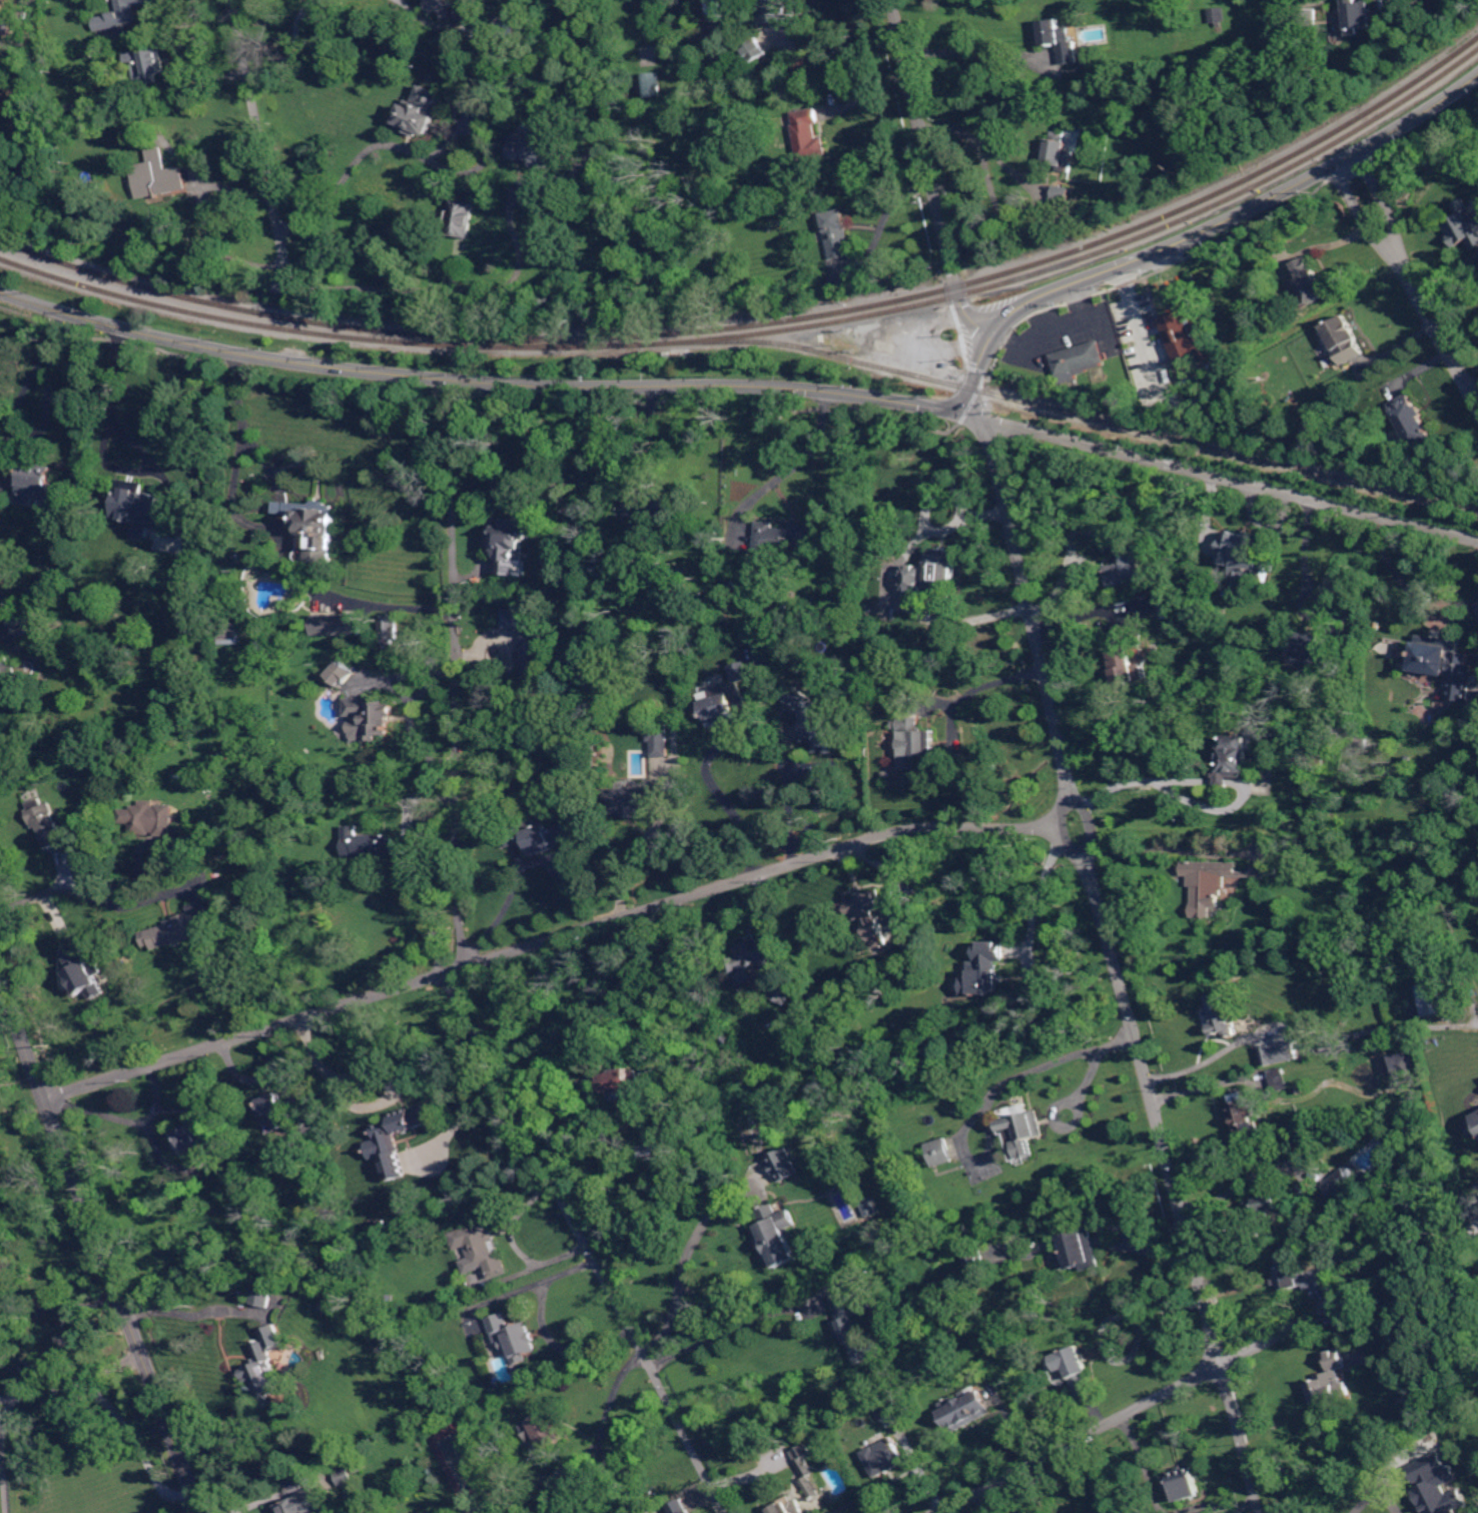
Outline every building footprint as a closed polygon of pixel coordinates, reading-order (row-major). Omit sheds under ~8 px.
[(121,12),(118,0),(154,0),(154,1),(135,5),(138,21),(95,30),(93,17),(121,12)] [(453,0),(456,0),(456,7),(453,7),(453,19),(444,20),(444,12),(431,12),(431,0),(453,0)] [(757,3),(756,0),(785,0),(786,4),(789,3),(792,18),(785,20),(765,25),(763,25),(757,3)] [(1158,9),(1158,0),(1166,0),(1166,8),(1166,13),(1160,13),(1159,9),(1158,9)] [(1361,1),(1374,0),(1375,12),(1375,14),(1375,17),(1376,24),(1376,26),(1369,27),(1363,27),(1364,34),(1364,35),(1350,36),(1350,34),(1350,33),(1349,19),(1348,6),(1347,0),(1361,0),(1361,1)] [(1212,24),(1210,9),(1224,8),(1226,22),(1212,24)] [(1318,25),(1296,25),(1296,9),(1297,9),(1318,8),(1318,9),(1318,25)] [(14,34),(0,37),(0,14),(9,12),(14,34)] [(1060,28),(1069,27),(1069,30),(1070,38),(1070,39),(1070,43),(1076,42),(1077,55),(1060,57),(1059,44),(1046,46),(1043,46),(1042,40),(1040,20),(1059,18),(1060,28)] [(754,63),(743,45),(754,38),(756,36),(757,36),(768,53),(768,54),(754,63)] [(169,71),(158,73),(160,81),(145,84),(144,76),(140,77),(137,62),(129,64),(127,53),(164,46),(169,71)] [(644,97),(643,74),(647,74),(648,73),(658,73),(659,97),(649,97),(647,97),(644,97)] [(441,110),(442,111),(432,135),(421,130),(420,135),(410,131),(411,127),(400,122),(409,102),(417,106),(425,84),(446,93),(441,110)] [(818,137),(822,137),(824,136),(824,137),(827,156),(799,161),(793,127),(793,125),(795,125),(793,115),(793,113),(817,108),(818,111),(820,121),(821,124),(820,124),(816,125),(818,137)] [(1065,141),(1068,142),(1067,150),(1075,151),(1072,172),(1059,170),(1060,165),(1044,162),(1046,152),(1046,150),(1048,139),(1051,139),(1053,131),(1066,133),(1065,141)] [(567,160),(550,158),(549,168),(530,166),(531,160),(510,158),(512,135),(535,137),(534,141),(569,144),(567,160)] [(170,169),(185,166),(189,189),(150,196),(144,163),(152,162),(149,148),(165,145),(170,169)] [(1068,203),(1052,199),(1055,187),(1055,185),(1071,188),(1068,203)] [(472,239),(449,234),(456,199),(479,203),(472,239)] [(1476,217),(1477,216),(1477,249),(1474,251),(1468,241),(1456,248),(1443,225),(1459,216),(1453,205),(1466,199),(1476,217)] [(831,260),(826,235),(826,232),(824,222),(822,214),(826,213),(844,210),(853,256),(852,256),(840,258),(831,260)] [(1316,271),(1317,270),(1324,283),(1326,286),(1330,295),(1311,305),(1310,303),(1302,289),(1300,286),(1298,281),(1302,278),(1295,264),(1308,257),(1316,271)] [(1161,318),(1177,361),(1196,354),(1199,362),(1213,356),(1206,339),(1198,342),(1191,324),(1195,323),(1192,315),(1196,314),(1193,306),(1161,318)] [(1365,355),(1350,363),(1344,366),(1340,358),(1330,341),(1328,342),(1326,343),(1320,333),(1326,330),(1324,327),(1346,315),(1352,325),(1353,327),(1359,339),(1357,340),(1365,355)] [(1062,385),(1061,382),(1053,354),(1101,341),(1106,360),(1108,366),(1077,374),(1078,381),(1069,384),(1062,385)] [(1418,407),(1420,406),(1422,409),(1423,410),(1424,412),(1426,415),(1424,417),(1435,438),(1415,449),(1391,405),(1410,394),(1411,394),(1418,407)] [(50,497),(35,495),(35,504),(19,502),(23,463),(53,466),(50,497)] [(149,494),(150,493),(155,494),(156,495),(162,496),(161,504),(169,506),(166,524),(150,522),(150,523),(139,521),(139,522),(115,518),(121,479),(146,483),(144,493),(149,494)] [(328,512),(339,513),(335,567),(309,565),(311,535),(303,535),(303,526),(291,525),(292,515),(276,514),(277,502),(314,504),(315,500),(329,501),(328,512)] [(523,527),(534,528),(533,540),(525,539),(524,550),(521,550),(519,576),(500,575),(501,551),(497,551),(499,525),(505,526),(506,519),(524,520),(523,527)] [(792,529),(792,523),(795,523),(797,524),(818,525),(816,549),(800,548),(800,552),(774,549),(774,540),(757,538),(757,536),(758,524),(758,523),(758,520),(777,522),(777,523),(777,524),(777,527),(792,529)] [(148,541),(134,539),(136,524),(151,527),(148,541)] [(1275,572),(1270,570),(1267,583),(1259,580),(1255,591),(1244,588),(1246,579),(1232,574),(1236,559),(1236,558),(1243,535),(1243,534),(1246,535),(1251,536),(1260,539),(1266,540),(1263,548),(1272,550),(1270,559),(1278,561),(1275,572)] [(1104,560),(1101,544),(1102,544),(1116,541),(1119,557),(1104,560)] [(953,598),(938,597),(939,588),(933,588),(923,587),(923,590),(904,589),(905,566),(912,566),(912,563),(919,563),(918,566),(924,567),(924,577),(928,577),(930,547),(941,548),(945,548),(956,549),(953,598)] [(1110,588),(1106,566),(1122,562),(1120,551),(1124,550),(1137,547),(1141,572),(1143,582),(1110,588)] [(879,619),(867,617),(869,603),(881,605),(879,619)] [(14,631),(9,616),(37,606),(42,622),(14,631)] [(524,630),(503,629),(503,609),(525,610),(524,630)] [(362,636),(313,636),(313,615),(362,615),(362,636)] [(398,640),(395,640),(395,645),(384,646),(384,640),(381,640),(381,616),(398,615),(398,640)] [(1134,662),(1141,661),(1142,663),(1145,679),(1129,682),(1130,691),(1118,694),(1110,653),(1120,651),(1115,627),(1140,623),(1143,637),(1137,638),(1138,646),(1131,648),(1134,662)] [(241,645),(219,645),(219,624),(241,624),(241,645)] [(544,674),(544,631),(522,631),(523,674),(544,674)] [(1322,637),(1321,639),(1335,642),(1331,660),(1325,659),(1323,668),(1291,661),(1293,652),(1282,649),(1285,634),(1295,636),(1296,632),(1322,637)] [(1467,702),(1449,699),(1453,675),(1448,674),(1448,677),(1435,674),(1435,677),(1425,675),(1425,673),(1412,671),(1419,635),(1461,643),(1459,652),(1472,654),(1470,665),(1474,666),(1467,702)] [(13,681),(0,686),(0,649),(1,649),(4,658),(10,655),(13,665),(16,664),(20,675),(12,678),(13,681)] [(354,672),(339,659),(327,674),(342,687),(354,672)] [(745,697),(747,696),(750,707),(738,711),(740,719),(730,723),(731,726),(723,729),(722,725),(711,729),(703,703),(714,699),(711,691),(736,683),(730,667),(747,661),(752,679),(741,683),(745,697)] [(811,702),(819,702),(820,720),(844,718),(845,748),(836,749),(837,754),(829,755),(829,752),(815,753),(814,742),(802,743),(800,718),(805,717),(805,712),(787,699),(797,686),(814,699),(811,702)] [(388,705),(395,705),(396,716),(392,716),(392,722),(390,722),(390,734),(379,735),(379,741),(362,741),(362,733),(358,733),(357,721),(363,721),(363,716),(346,717),(346,697),(387,696),(388,705)] [(920,731),(930,731),(933,731),(936,731),(936,741),(936,746),(936,756),(918,756),(918,770),(901,769),(902,731),(893,731),(893,720),(899,721),(900,721),(900,717),(920,718),(920,731)] [(669,757),(658,757),(656,757),(653,757),(653,741),(649,741),(649,723),(656,723),(657,723),(669,723),(669,757)] [(1254,736),(1251,737),(1251,748),(1250,773),(1242,773),(1242,778),(1229,778),(1229,780),(1229,787),(1229,788),(1218,787),(1218,786),(1218,780),(1218,778),(1215,777),(1215,768),(1215,767),(1223,767),(1224,747),(1225,735),(1249,736),(1249,733),(1251,729),(1254,729),(1257,731),(1257,735),(1254,736)] [(1304,750),(1292,749),(1292,743),(1286,742),(1287,735),(1305,737),(1304,750)] [(1413,761),(1405,760),(1406,752),(1414,753),(1413,761)] [(671,773),(663,774),(662,756),(654,757),(655,786),(671,785),(671,773)] [(1325,769),(1308,768),(1308,765),(1309,759),(1309,756),(1326,757),(1325,769)] [(655,813),(634,814),(634,816),(632,816),(629,816),(626,816),(626,813),(608,813),(607,788),(615,788),(631,788),(646,787),(654,787),(657,787),(658,787),(665,787),(666,806),(659,806),(657,806),(655,806),(655,813)] [(45,806),(52,803),(63,833),(62,834),(66,844),(51,850),(47,839),(46,840),(41,827),(36,829),(34,824),(33,825),(28,811),(31,809),(29,803),(42,798),(45,806)] [(173,836),(157,835),(157,832),(152,832),(152,834),(132,833),(132,823),(120,822),(120,809),(132,809),(133,805),(140,805),(140,800),(156,800),(156,804),(174,804),(173,836)] [(538,827),(549,824),(551,831),(565,826),(563,822),(572,819),(576,830),(571,831),(572,834),(568,836),(570,840),(558,843),(558,842),(554,844),(555,849),(533,856),(529,842),(510,848),(504,829),(535,819),(538,827)] [(397,854),(386,854),(386,856),(378,856),(378,861),(368,861),(368,857),(359,857),(359,855),(347,855),(347,826),(360,825),(360,834),(386,834),(386,836),(397,836),(397,854)] [(203,849),(190,848),(191,839),(204,841),(203,849)] [(1253,872),(1253,867),(1265,867),(1265,868),(1279,868),(1279,875),(1266,875),(1266,880),(1253,880),(1253,877),(1227,877),(1227,891),(1224,890),(1224,896),(1220,896),(1220,908),(1212,908),(1211,919),(1192,918),(1192,905),(1193,905),(1194,887),(1190,887),(1190,876),(1183,876),(1183,862),(1238,863),(1238,872),(1253,872)] [(887,908),(873,912),(876,921),(882,919),(890,945),(875,949),(873,939),(871,940),(865,919),(859,921),(858,918),(854,919),(849,902),(859,899),(857,893),(866,891),(867,894),(882,889),(887,908)] [(157,949),(155,944),(147,947),(143,932),(169,924),(168,920),(192,912),(189,905),(206,900),(214,926),(200,930),(201,936),(157,949)] [(911,954),(902,943),(913,933),(922,944),(911,954)] [(760,941),(768,939),(771,953),(776,951),(780,967),(768,970),(765,963),(753,966),(754,970),(753,971),(755,978),(753,983),(747,985),(742,982),(739,972),(731,974),(728,961),(741,957),(738,947),(751,944),(749,937),(758,935),(760,941)] [(1007,962),(999,962),(999,964),(1001,964),(1001,975),(1007,975),(1007,978),(1007,981),(1007,983),(1001,983),(1001,995),(963,995),(963,978),(970,978),(971,978),(971,965),(971,961),(978,961),(978,942),(1007,942),(1007,945),(1007,951),(1007,957),(1007,962)] [(76,997),(89,990),(93,999),(107,992),(98,974),(104,971),(99,960),(90,964),(80,943),(63,952),(71,969),(64,973),(76,997)] [(1245,975),(1237,974),(1238,963),(1246,964),(1245,975)] [(1423,1018),(1417,987),(1429,984),(1426,969),(1447,965),(1456,1012),(1423,1018)] [(788,1006),(773,997),(781,982),(796,991),(788,1006)] [(1239,1035),(1227,1038),(1226,1034),(1213,1037),(1212,1031),(1210,1025),(1213,1024),(1209,1010),(1208,1005),(1210,1005),(1208,996),(1228,991),(1232,1003),(1231,1004),(1235,1020),(1239,1035)] [(724,1046),(718,1039),(725,1034),(730,1040),(724,1046)] [(1280,1055),(1292,1051),(1294,1059),(1294,1060),(1278,1065),(1269,1067),(1265,1054),(1267,1053),(1278,1050),(1280,1055)] [(1398,1073),(1394,1055),(1412,1051),(1417,1068),(1398,1073)] [(627,1073),(636,1070),(639,1080),(632,1082),(634,1089),(606,1097),(605,1095),(604,1091),(603,1088),(600,1075),(615,1071),(617,1071),(626,1068),(627,1073)] [(1275,1090),(1270,1071),(1281,1068),(1283,1068),(1284,1072),(1288,1086),(1275,1090)] [(1297,1095),(1295,1087),(1297,1086),(1303,1085),(1305,1093),(1303,1093),(1297,1095)] [(272,1094),(278,1092),(290,1124),(279,1128),(273,1112),(265,1115),(264,1112),(257,1115),(252,1103),(266,1098),(264,1094),(271,1092),(272,1094)] [(1247,1100),(1250,1099),(1251,1105),(1255,1104),(1261,1131),(1239,1136),(1235,1118),(1235,1116),(1232,1104),(1235,1103),(1233,1099),(1245,1096),(1246,1096),(1247,1100)] [(387,1137),(383,1122),(392,1119),(391,1114),(428,1103),(433,1123),(387,1137)] [(1016,1117),(1038,1111),(1045,1136),(1031,1140),(1035,1157),(1014,1162),(1007,1135),(1003,1136),(999,1122),(1003,1121),(1001,1111),(1014,1108),(1016,1117)] [(1476,1117),(1477,1116),(1477,1137),(1476,1138),(1468,1123),(1477,1119),(1476,1117)] [(220,1148),(198,1157),(194,1147),(187,1150),(186,1147),(181,1150),(175,1133),(181,1131),(180,1129),(208,1118),(220,1148)] [(301,1147),(296,1133),(311,1127),(316,1141),(301,1147)] [(933,1167),(926,1145),(947,1138),(953,1161),(933,1167)] [(639,1161),(637,1146),(657,1143),(660,1158),(639,1161)] [(389,1177),(384,1158),(397,1154),(402,1173),(389,1177)] [(777,1175),(774,1166),(776,1165),(791,1159),(795,1168),(777,1175)] [(1361,1176),(1356,1181),(1357,1183),(1337,1201),(1325,1187),(1345,1169),(1346,1170),(1352,1165),(1361,1176)] [(645,1199),(635,1198),(636,1186),(646,1187),(645,1199)] [(1278,1209),(1269,1211),(1271,1219),(1262,1221),(1259,1206),(1251,1207),(1250,1201),(1257,1199),(1257,1197),(1274,1193),(1278,1209)] [(872,1217),(865,1201),(870,1198),(877,1215),(872,1217)] [(778,1214),(789,1209),(796,1225),(784,1231),(797,1260),(776,1269),(771,1259),(765,1261),(756,1239),(762,1236),(757,1226),(762,1224),(756,1210),(773,1203),(778,1214)] [(380,1233),(376,1222),(384,1220),(388,1231),(380,1233)] [(500,1259),(503,1257),(509,1273),(491,1279),(485,1265),(471,1271),(467,1259),(471,1258),(466,1246),(456,1250),(450,1233),(485,1220),(500,1259)] [(1102,1267),(1084,1272),(1083,1267),(1071,1270),(1070,1268),(1066,1252),(1065,1246),(1062,1237),(1062,1236),(1091,1228),(1093,1236),(1096,1247),(1102,1267)] [(969,1277),(962,1251),(980,1246),(987,1271),(969,1277)] [(1301,1265),(1306,1264),(1307,1272),(1312,1271),(1326,1267),(1330,1284),(1329,1284),(1320,1287),(1305,1291),(1304,1286),(1303,1286),(1300,1287),(1280,1292),(1278,1285),(1274,1286),(1274,1283),(1273,1281),(1272,1277),(1277,1276),(1272,1259),(1286,1255),(1285,1250),(1297,1247),(1301,1265)] [(874,1307),(853,1316),(862,1338),(860,1339),(863,1347),(880,1341),(885,1354),(857,1365),(848,1344),(847,1341),(830,1299),(837,1296),(843,1294),(844,1296),(865,1288),(866,1287),(874,1307)] [(269,1307),(272,1292),(255,1288),(251,1303),(269,1307)] [(331,1315),(322,1308),(332,1296),(341,1303),(331,1315)] [(511,1327),(526,1321),(537,1351),(527,1354),(529,1360),(516,1365),(510,1351),(506,1352),(502,1342),(497,1343),(488,1318),(505,1311),(511,1327)] [(275,1382),(288,1377),(292,1387),(271,1395),(274,1405),(262,1409),(253,1383),(248,1385),(242,1369),(261,1363),(254,1346),(267,1341),(262,1330),(277,1324),(285,1346),(270,1352),(277,1373),(276,1377),(273,1378),(275,1382)] [(1089,1370),(1086,1372),(1094,1393),(1079,1399),(1070,1377),(1067,1368),(1058,1372),(1053,1357),(1080,1346),(1084,1358),(1085,1360),(1089,1370)] [(1335,1385),(1336,1385),(1340,1398),(1338,1398),(1339,1401),(1333,1403),(1332,1399),(1315,1404),(1312,1396),(1312,1394),(1309,1383),(1325,1379),(1324,1374),(1330,1372),(1325,1352),(1342,1348),(1347,1367),(1337,1370),(1338,1376),(1333,1378),(1335,1385)] [(514,1375),(512,1367),(518,1365),(521,1373),(514,1375)] [(971,1425),(969,1426),(965,1427),(964,1424),(950,1431),(940,1412),(953,1406),(964,1400),(980,1391),(980,1392),(988,1408),(991,1414),(971,1425)] [(565,1438),(545,1449),(539,1437),(530,1442),(527,1437),(524,1439),(518,1429),(551,1412),(565,1438)] [(1374,1444),(1372,1440),(1381,1435),(1383,1439),(1374,1444)] [(876,1478),(863,1453),(872,1448),(887,1440),(892,1437),(903,1457),(885,1466),(887,1470),(888,1471),(888,1472),(876,1478)] [(805,1477),(802,1472),(797,1463),(791,1452),(793,1451),(807,1443),(813,1453),(807,1457),(815,1470),(805,1476),(805,1477)] [(1447,1489),(1459,1512),(1427,1512),(1426,1511),(1424,1507),(1415,1489),(1415,1488),(1425,1483),(1424,1482),(1423,1480),(1419,1483),(1413,1471),(1412,1468),(1431,1459),(1436,1456),(1444,1452),(1451,1468),(1445,1471),(1432,1477),(1434,1482),(1439,1480),(1444,1490),(1447,1489)] [(340,1486),(335,1472),(349,1467),(354,1481),(340,1486)] [(1201,1496),(1184,1501),(1177,1503),(1173,1489),(1167,1491),(1162,1475),(1179,1470),(1178,1468),(1184,1467),(1185,1469),(1194,1467),(1201,1496)] [(812,1500),(811,1499),(801,1482),(807,1478),(810,1476),(821,1495),(812,1500)] [(323,1511),(317,1512),(279,1512),(276,1505),(298,1497),(297,1493),(315,1487),(323,1511)] [(803,1506),(806,1512),(764,1512),(782,1504),(780,1502),(781,1501),(791,1496),(794,1501),(799,1498),(803,1506)] [(482,1499),(489,1512),(469,1512),(466,1508),(482,1499)] [(683,1499),(690,1512),(672,1512),(668,1507),(683,1499)]
